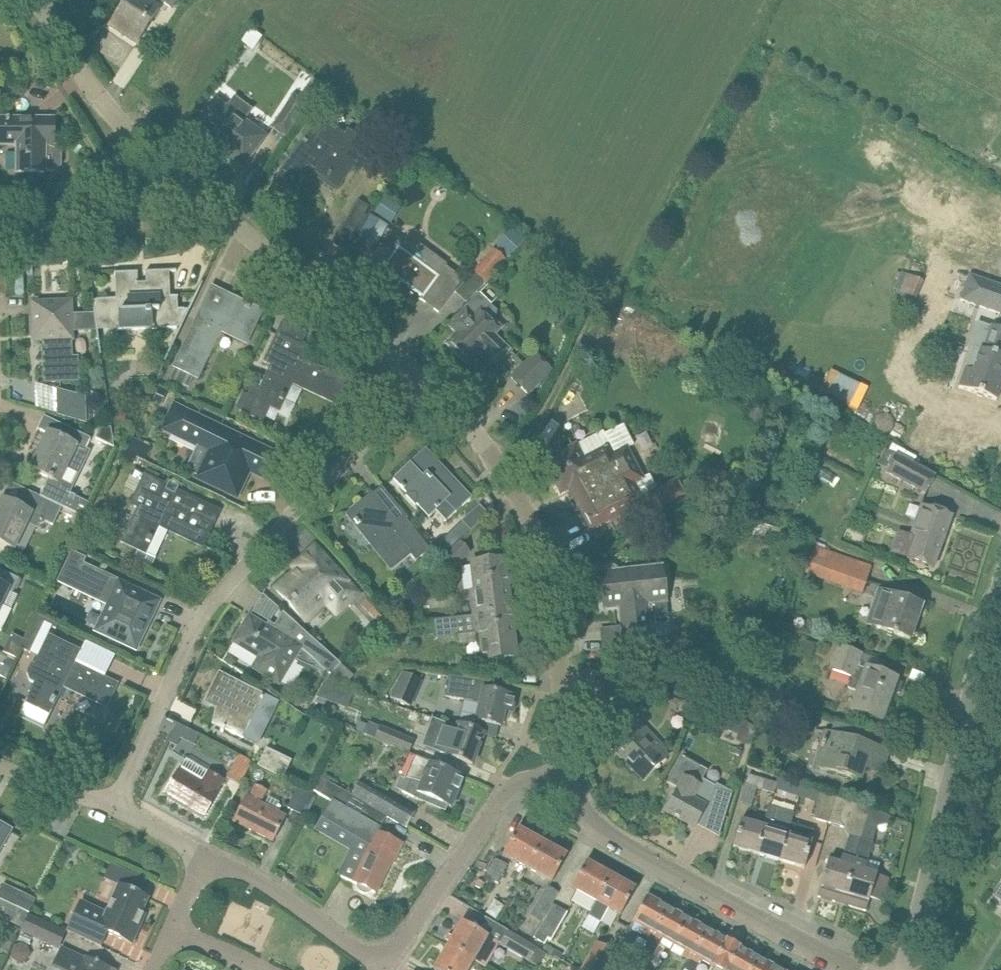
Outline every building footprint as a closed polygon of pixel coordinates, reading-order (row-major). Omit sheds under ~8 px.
[(112,22),(138,39),(149,22),(154,15),(158,7),(147,0),(127,0),(123,6),(112,22)] [(239,43),(253,50),(261,35),(247,27),(239,43)] [(293,95),(272,127),(285,135),(306,104),(293,95)] [(215,101),(194,130),(214,144),(212,146),(211,146),(211,147),(221,155),(222,154),(222,153),(223,151),(243,165),(264,136),(242,121),(250,110),(234,98),(226,109),(215,101)] [(339,131),(320,117),(273,182),(288,193),(307,167),(336,188),(334,191),(335,191),(369,146),(347,130),(341,138),(337,134),(339,131)] [(45,170),(55,170),(60,165),(60,149),(53,144),(54,144),(54,118),(0,118),(0,144),(16,144),(16,173),(45,173),(45,170)] [(383,197),(376,211),(392,219),(398,205),(383,197)] [(372,208),(358,200),(333,244),(347,252),(372,208)] [(389,227),(371,217),(359,237),(377,248),(389,227)] [(494,247),(508,258),(521,243),(508,232),(494,247)] [(371,261),(359,277),(388,299),(401,281),(422,296),(420,298),(438,311),(450,296),(462,279),(444,266),(445,265),(444,265),(442,268),(426,256),(428,253),(406,237),(402,242),(390,234),(371,261)] [(506,260),(493,248),(474,270),(487,282),(506,260)] [(165,358),(166,358),(202,283),(201,282),(188,309),(184,309),(178,309),(177,297),(178,297),(178,296),(170,296),(169,272),(176,271),(176,270),(145,271),(145,286),(138,286),(137,271),(114,272),(114,274),(117,274),(118,298),(93,299),(92,295),(91,295),(99,352),(101,352),(95,311),(119,310),(119,326),(117,326),(117,327),(180,325),(165,358)] [(924,280),(901,271),(894,287),(899,289),(898,292),(916,298),(924,280)] [(960,299),(1000,314),(1000,287),(970,275),(960,299)] [(188,387),(194,375),(198,377),(221,329),(246,341),(261,311),(259,310),(258,312),(229,298),(230,296),(212,288),(175,366),(170,378),(188,387)] [(479,355),(491,367),(509,350),(495,335),(502,328),(494,320),(495,311),(478,294),(461,310),(447,324),(456,332),(446,343),(447,344),(448,343),(459,354),(458,355),(459,356),(471,344),(480,354),(479,355)] [(71,300),(31,301),(33,334),(38,334),(38,341),(42,341),(42,343),(43,382),(63,382),(80,381),(79,356),(72,356),(72,340),(73,340),(72,313),(71,300)] [(305,332),(282,321),(263,361),(271,365),(259,389),(251,386),(239,411),(263,422),(270,406),(278,410),(291,383),(336,405),(348,380),(301,358),(301,359),(294,355),(305,332)] [(957,386),(961,388),(975,393),(974,395),(980,397),(981,396),(994,401),(1000,382),(1000,381),(999,381),(1000,377),(1000,375),(1000,330),(991,326),(982,350),(979,349),(979,351),(973,349),(973,348),(965,368),(964,367),(957,386)] [(534,353),(511,377),(529,394),(552,371),(534,353)] [(56,390),(57,414),(84,423),(83,398),(56,390)] [(162,428),(208,449),(195,475),(237,496),(238,493),(236,493),(247,468),(271,480),(282,457),(173,405),(162,428)] [(31,467),(30,469),(48,478),(40,495),(62,506),(69,510),(86,518),(93,503),(71,492),(73,489),(91,451),(85,448),(90,438),(71,429),(62,424),(44,415),(37,428),(48,434),(32,468),(31,467)] [(572,446),(566,450),(548,459),(556,474),(553,476),(561,490),(563,489),(564,490),(569,487),(574,497),(590,529),(608,520),(626,510),(633,522),(686,494),(677,478),(657,488),(649,473),(644,477),(627,447),(634,443),(623,423),(605,434),(603,430),(572,446)] [(455,511),(456,512),(471,497),(470,496),(469,497),(442,468),(443,467),(425,448),(393,478),(429,516),(435,510),(445,521),(455,511)] [(887,468),(886,471),(927,494),(935,475),(885,449),(877,463),(887,468)] [(137,507),(121,541),(127,544),(138,549),(133,559),(149,566),(152,565),(156,556),(145,551),(149,542),(150,542),(158,525),(202,545),(201,546),(203,547),(220,509),(202,501),(177,489),(174,488),(172,493),(165,490),(167,485),(165,484),(157,480),(145,474),(143,477),(132,472),(129,479),(140,484),(136,492),(134,495),(130,504),(137,507)] [(0,508),(0,542),(5,545),(13,549),(25,522),(36,528),(41,518),(53,524),(62,506),(40,495),(27,489),(19,507),(4,500),(0,508)] [(417,558),(431,546),(406,516),(396,523),(373,494),(373,493),(372,492),(345,513),(347,515),(349,513),(361,529),(393,566),(391,568),(392,569),(412,552),(417,558)] [(907,558),(914,561),(933,567),(952,515),(922,504),(910,537),(914,538),(907,558)] [(488,514),(479,505),(461,521),(471,531),(488,514)] [(768,542),(773,526),(756,521),(751,537),(768,542)] [(459,541),(440,560),(449,570),(469,551),(459,541)] [(815,547),(806,572),(863,591),(871,567),(815,547)] [(277,590),(303,620),(325,600),(336,612),(356,593),(315,549),(295,567),(298,570),(277,590)] [(59,580),(108,603),(96,630),(136,649),(137,647),(134,646),(148,617),(150,618),(159,600),(80,563),(83,558),(72,553),(59,580)] [(475,592),(471,592),(473,616),(511,612),(505,559),(485,561),(472,563),(475,592)] [(624,641),(644,639),(671,636),(663,566),(599,573),(603,608),(620,606),(624,641)] [(20,578),(0,569),(0,605),(7,589),(8,590),(9,589),(14,591),(20,578)] [(866,623),(890,632),(909,638),(910,637),(908,636),(919,605),(921,605),(921,604),(878,589),(866,623)] [(2,630),(9,614),(0,609),(0,629),(2,630)] [(454,618),(434,620),(436,638),(480,632),(484,660),(495,659),(496,668),(517,665),(515,656),(516,656),(511,612),(473,616),(454,618)] [(36,615),(21,648),(31,652),(45,623),(52,627),(56,628),(58,624),(48,620),(45,619),(36,615)] [(259,657),(253,667),(279,683),(300,648),(330,676),(341,664),(288,616),(278,633),(249,616),(233,642),(259,657)] [(34,682),(25,702),(49,713),(62,685),(105,706),(105,707),(107,708),(119,683),(102,675),(72,661),(72,662),(64,658),(71,645),(48,634),(34,664),(31,662),(26,672),(29,680),(34,682)] [(881,720),(891,690),(899,692),(902,683),(895,681),(895,679),(855,665),(860,652),(837,644),(829,667),(851,675),(847,687),(858,690),(851,709),(879,719),(879,720),(881,720)] [(353,676),(341,664),(330,676),(342,687),(353,676)] [(403,671),(391,697),(410,705),(421,679),(403,671)] [(243,737),(263,697),(220,675),(207,701),(225,710),(218,724),(222,727),(220,730),(223,732),(225,728),(243,737)] [(448,676),(445,696),(479,702),(476,720),(501,725),(501,723),(504,724),(511,711),(512,711),(516,696),(483,689),(481,690),(476,689),(477,680),(448,676)] [(612,692),(631,699),(639,702),(643,688),(617,679),(612,692)] [(325,682),(320,694),(343,705),(349,693),(325,682)] [(725,715),(722,727),(738,733),(736,740),(749,744),(756,725),(725,715)] [(433,728),(426,747),(472,763),(483,733),(474,730),(464,727),(458,724),(457,727),(436,719),(433,728)] [(645,777),(659,763),(667,755),(648,735),(650,732),(639,720),(614,744),(645,777)] [(834,722),(831,733),(825,732),(814,765),(859,779),(863,767),(874,770),(877,762),(883,764),(887,750),(871,746),(874,734),(834,722)] [(376,737),(375,739),(401,750),(401,749),(406,737),(388,729),(380,726),(376,737)] [(266,747),(257,765),(282,778),(291,760),(266,747)] [(399,777),(395,788),(402,790),(422,802),(423,800),(420,799),(422,794),(431,798),(429,803),(445,809),(447,804),(451,806),(457,790),(463,777),(456,774),(437,766),(430,763),(431,762),(415,755),(412,763),(406,776),(405,779),(399,777)] [(678,789),(675,794),(665,811),(694,828),(711,797),(696,788),(701,778),(694,774),(699,765),(681,755),(666,783),(678,789)] [(238,757),(228,777),(240,783),(250,763),(238,757)] [(165,793),(203,816),(217,792),(216,791),(222,780),(209,772),(202,783),(179,769),(165,793)] [(778,782),(749,774),(740,802),(752,804),(757,787),(761,788),(775,792),(776,788),(778,782)] [(319,776),(312,789),(319,793),(332,800),(322,817),(370,845),(361,863),(353,881),(358,884),(357,886),(357,888),(360,891),(364,893),(368,893),(371,890),(376,892),(390,861),(392,862),(401,843),(378,832),(387,816),(351,795),(330,782),(327,780),(320,776),(319,776)] [(793,782),(779,777),(778,782),(776,788),(789,792),(793,782)] [(360,780),(351,795),(387,816),(406,827),(415,811),(398,801),(375,789),(360,780)] [(249,798),(246,797),(234,821),(272,840),(285,816),(260,803),(266,790),(256,785),(249,798)] [(302,813),(310,790),(297,785),(289,808),(302,813)] [(813,818),(828,822),(836,797),(803,785),(800,796),(817,802),(813,818)] [(829,859),(826,867),(823,877),(818,896),(835,901),(835,900),(834,900),(837,891),(845,893),(867,809),(868,808),(836,797),(828,822),(843,826),(849,836),(843,855),(842,854),(840,863),(829,859)] [(764,828),(757,853),(780,860),(791,823),(794,814),(771,807),(764,828)] [(870,898),(882,901),(888,878),(863,872),(871,842),(875,827),(885,824),(886,825),(888,815),(867,809),(845,893),(851,895),(849,905),(866,910),(870,898)] [(740,821),(738,827),(733,846),(757,853),(764,828),(740,821)] [(11,829),(0,822),(0,849),(11,829)] [(791,823),(780,860),(804,867),(812,842),(810,841),(814,830),(791,823)] [(528,868),(542,841),(518,828),(503,854),(528,868)] [(542,841),(528,868),(552,881),(567,855),(542,841)] [(497,882),(507,864),(496,858),(486,876),(497,882)] [(572,887),(596,901),(611,875),(586,861),(572,887)] [(635,888),(611,875),(596,901),(588,915),(601,922),(609,907),(621,914),(635,888)] [(22,926),(29,913),(36,898),(4,883),(0,890),(0,916),(22,926)] [(144,915),(141,912),(148,898),(118,885),(107,910),(82,898),(67,931),(100,946),(106,932),(132,943),(135,937),(131,936),(135,927),(139,927),(144,915)] [(558,892),(546,886),(530,914),(542,921),(558,892)] [(651,936),(668,906),(647,895),(633,921),(646,928),(644,932),(651,936)] [(275,915),(232,897),(218,930),(261,948),(275,915)] [(551,939),(567,911),(555,905),(536,938),(545,943),(548,938),(551,939)] [(648,942),(642,953),(651,958),(652,958),(660,942),(658,941),(659,940),(661,936),(673,943),(687,917),(668,906),(651,936),(648,942)] [(20,931),(58,949),(66,931),(29,913),(22,926),(20,931)] [(687,917),(673,943),(685,950),(683,954),(690,958),(707,928),(687,917)] [(448,945),(474,960),(485,966),(499,942),(462,921),(448,945)] [(690,958),(685,968),(688,969),(693,969),(700,958),(713,965),(727,940),(707,928),(690,958)] [(538,948),(508,930),(500,944),(529,962),(538,948)] [(624,967),(629,969),(633,969),(638,961),(642,953),(648,942),(637,936),(627,955),(630,957),(624,967)] [(759,957),(739,946),(727,940),(713,965),(722,969),(753,969),(759,957)] [(581,969),(602,969),(613,950),(596,941),(580,969),(581,969)] [(448,945),(434,969),(435,969),(469,969),(474,960),(448,945)] [(60,949),(51,969),(111,969),(86,958),(86,959),(71,953),(71,954),(60,949)] [(779,968),(759,957),(753,969),(778,969),(779,968)] [(633,969),(643,969),(645,965),(646,965),(638,961),(633,969)]
